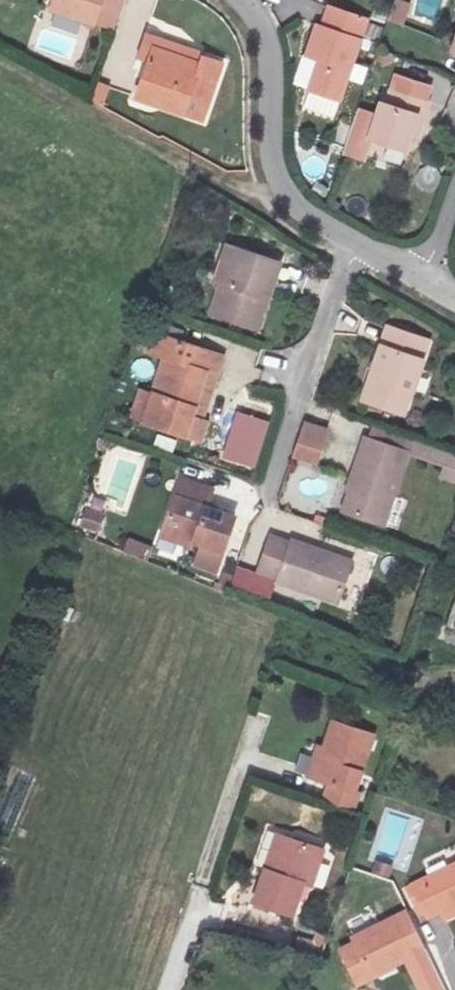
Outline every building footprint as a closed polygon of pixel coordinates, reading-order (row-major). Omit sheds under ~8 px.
[(107,0),(63,0),(57,13),(96,29),(107,0)] [(389,21),(404,26),(411,3),(402,0),(396,0),(389,21)] [(319,117),(362,35),(326,16),(315,37),(307,34),(290,63),(305,71),(289,100),(319,117)] [(144,37),(156,42),(161,28),(198,41),(201,34),(151,17),(144,37)] [(227,42),(201,34),(198,41),(161,28),(156,42),(140,88),(207,111),(227,42)] [(414,119),(380,108),(376,121),(369,120),(358,152),(391,161),(401,131),(409,133),(414,119)] [(294,264),(247,249),(222,320),(269,336),(294,264)] [(432,331),(390,317),(367,389),(408,403),(432,331)] [(221,352),(154,329),(146,350),(164,357),(145,420),(205,440),(210,420),(192,413),(207,369),(216,372),(221,352)] [(327,430),(301,420),(292,455),(317,464),(327,430)] [(410,456),(368,442),(349,502),(391,515),(410,456)] [(234,514),(176,496),(165,534),(223,552),(234,514)] [(100,533),(106,513),(85,507),(79,527),(100,533)] [(296,532),(277,526),(265,564),(285,570),(284,572),(346,592),(360,551),(326,540),(297,530),(296,532)] [(129,536),(123,550),(148,560),(154,546),(129,536)] [(454,620),(454,575),(443,616),(454,620)] [(326,766),(318,787),(361,801),(368,780),(361,777),(381,723),(335,707),(313,762),(326,766)] [(312,867),(324,831),(284,818),(271,852),(263,850),(251,883),(291,898),(304,864),(312,867)] [(412,872),(430,913),(454,901),(454,848),(412,872)] [(427,940),(406,899),(352,926),(356,936),(336,945),(350,977),(427,940)]
